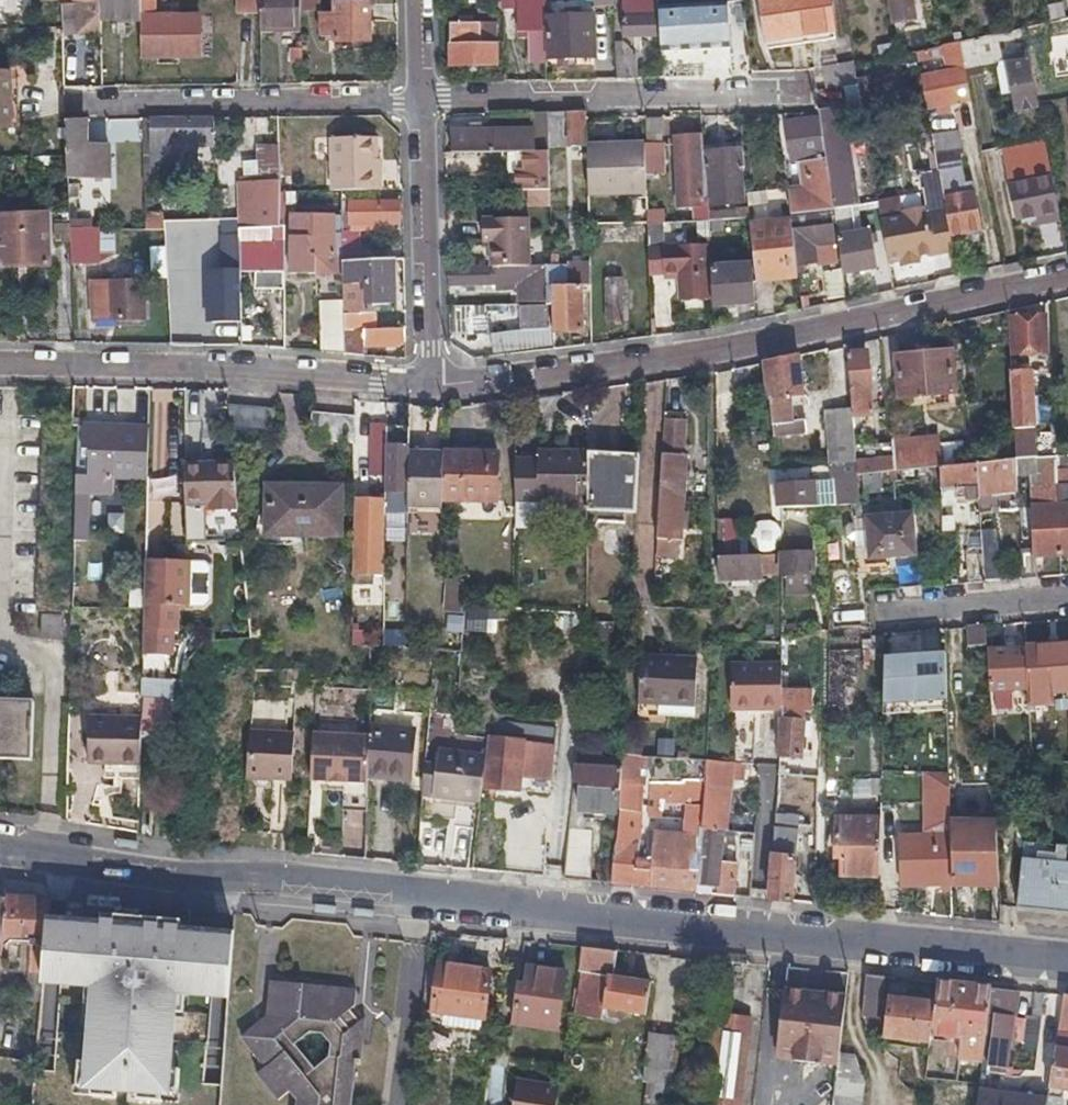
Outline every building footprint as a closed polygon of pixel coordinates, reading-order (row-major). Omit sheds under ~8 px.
[(100,21),(99,0),(71,0),(72,17),(77,17),(78,36),(100,36),(100,21)] [(139,21),(139,0),(99,0),(100,21),(139,21)] [(139,21),(140,59),(200,58),(198,13),(154,14),(154,0),(139,0),(139,21)] [(258,11),(258,0),(234,0),(234,11),(258,11)] [(301,11),(301,0),(258,0),(258,11),(259,23),(259,35),(281,34),(281,32),(302,31),(301,11)] [(301,11),(321,10),(321,0),(301,0),(301,11)] [(524,49),(524,60),(541,60),(541,27),(539,27),(538,0),(499,0),(499,8),(514,7),(514,37),(524,37),(524,49)] [(640,36),(657,36),(657,0),(622,0),(624,36),(640,36)] [(807,34),(802,0),(756,0),(764,42),(807,34)] [(807,34),(834,30),(830,0),(802,0),(807,34)] [(907,22),(919,19),(915,0),(889,0),(894,24),(907,22)] [(1054,14),(1051,0),(1043,0),(1048,24),(1067,20),(1067,11),(1054,14)] [(334,15),(327,15),(320,15),(320,36),(334,35),(334,41),(369,40),(369,1),(333,1),(334,15)] [(564,9),(564,17),(580,17),(580,9),(564,9)] [(475,22),(474,20),(474,17),(460,17),(461,23),(452,23),(452,66),(500,65),(500,23),(475,22)] [(545,17),(546,37),(546,58),(594,57),(594,17),(580,17),(564,17),(545,17)] [(737,56),(737,38),(737,21),(701,21),(702,56),(737,56)] [(1036,106),(1021,29),(1018,30),(959,41),(966,76),(981,74),(978,64),(1002,58),(1013,111),(1036,106)] [(970,99),(966,76),(959,41),(942,45),(947,72),(918,78),(924,108),(970,99)] [(302,46),(296,47),(289,47),(290,63),(302,62),(302,46)] [(634,54),(632,54),(630,54),(630,51),(621,47),(615,47),(616,74),(635,74),(634,54)] [(86,88),(85,73),(85,58),(77,58),(77,49),(64,49),(66,88),(86,88)] [(855,64),(841,66),(827,69),(829,87),(858,83),(855,64)] [(12,125),(11,70),(0,70),(0,125),(12,125)] [(547,112),(548,146),(586,146),(585,111),(547,112)] [(833,208),(852,205),(850,195),(856,193),(854,184),(847,184),(845,170),(851,169),(843,115),(826,118),(825,111),(819,112),(822,134),(826,159),(829,183),(833,208)] [(548,151),(548,146),(547,112),(535,112),(536,132),(527,133),(527,129),(450,130),(451,152),(516,152),(548,151)] [(153,186),(152,170),(152,154),(190,154),(190,142),(212,141),(212,118),(143,119),(144,187),(153,186)] [(801,162),(826,159),(822,134),(818,134),(816,118),(785,121),(787,140),(798,138),(801,162)] [(86,149),(86,123),(67,124),(68,182),(111,181),(110,148),(86,149)] [(935,158),(958,154),(953,131),(930,135),(935,158)] [(701,223),(711,222),(710,205),(705,153),(703,133),(675,137),(682,209),(689,208),(699,208),(700,216),(701,223)] [(381,175),(378,175),(376,175),(375,139),(332,139),(332,191),(381,190),(381,175)] [(661,144),(646,145),(648,191),(652,191),(651,176),(663,175),(661,144)] [(648,191),(646,145),(645,145),(586,146),(587,191),(648,191)] [(741,148),(705,153),(710,205),(743,201),(739,167),(743,166),(741,148)] [(549,191),(548,151),(516,152),(516,191),(531,191),(548,191),(549,191)] [(947,220),(951,238),(982,231),(974,191),(966,193),(958,154),(935,158),(947,220)] [(263,193),(259,193),(256,193),(256,211),(236,211),(237,224),(261,224),(261,227),(280,227),(278,159),(262,160),(263,193)] [(1051,177),(1031,181),(1011,186),(1018,221),(1059,213),(1051,177)] [(790,213),(833,208),(829,183),(805,187),(807,198),(788,200),(790,213)] [(83,187),(68,187),(69,231),(84,230),(83,187)] [(531,203),(549,203),(548,191),(531,191),(531,203)] [(349,223),(373,224),(397,224),(397,203),(348,204),(349,223)] [(854,223),(852,205),(833,208),(835,225),(854,223)] [(691,217),(700,216),(699,208),(689,208),(691,217)] [(737,222),(750,222),(749,214),(748,212),(748,209),(747,210),(746,208),(736,209),(737,222)] [(832,225),(835,225),(833,208),(790,213),(792,231),(832,225)] [(662,209),(644,209),(645,240),(663,240),(662,209)] [(796,269),(792,231),(790,213),(749,214),(750,222),(756,222),(757,232),(758,280),(796,278),(796,269)] [(317,260),(341,257),(340,231),(339,215),(287,214),(288,237),(287,237),(292,276),(319,276),(317,260)] [(22,268),(49,268),(49,215),(0,216),(0,269),(22,268)] [(164,219),(165,254),(212,252),(211,229),(211,218),(164,219)] [(953,251),(951,238),(947,220),(929,223),(928,218),(905,222),(906,228),(883,233),(888,265),(953,251)] [(490,243),(490,268),(517,268),(520,268),(530,268),(529,219),(482,219),(483,242),(490,243)] [(756,222),(750,222),(737,222),(711,222),(712,233),(757,232),(756,222)] [(832,225),(792,231),(796,269),(816,265),(814,249),(834,245),(832,225)] [(211,229),(212,252),(238,251),(237,230),(237,228),(211,229)] [(619,247),(619,238),(619,229),(595,229),(596,247),(619,247)] [(97,230),(88,230),(84,230),(69,231),(70,265),(97,265),(97,230)] [(268,241),(267,236),(267,230),(237,230),(238,251),(238,270),(238,273),(281,273),(280,241),(268,241)] [(341,257),(342,260),(369,262),(369,246),(358,246),(357,231),(340,231),(341,257)] [(842,272),(860,269),(877,267),(871,232),(837,236),(842,272)] [(651,278),(666,278),(681,278),(681,305),(709,306),(708,250),(651,249),(651,278)] [(551,305),(552,319),(552,333),(585,333),(584,286),(570,286),(569,268),(560,268),(560,255),(550,255),(551,267),(551,305)] [(369,262),(342,260),(343,282),(363,283),(362,305),(391,306),(392,263),(369,262)] [(752,265),(736,265),(719,265),(720,304),(754,303),(752,265)] [(544,301),(544,267),(530,268),(520,268),(517,268),(518,301),(544,301)] [(622,269),(613,269),(604,269),(604,314),(622,313),(622,269)] [(238,273),(238,270),(207,271),(209,325),(240,324),(238,273)] [(447,285),(470,285),(493,285),(493,271),(447,270),(447,285)] [(142,281),(109,283),(110,319),(110,325),(143,325),(142,281)] [(110,319),(109,283),(89,284),(90,320),(110,319)] [(284,350),(296,351),(308,352),(306,305),(282,304),(284,350)] [(469,306),(470,312),(470,318),(483,317),(482,305),(469,306)] [(344,331),(363,330),(371,330),(370,315),(344,315),(344,331)] [(1012,357),(1030,356),(1048,356),(1047,316),(1011,317),(1012,357)] [(1061,351),(1067,351),(1067,318),(1050,319),(1051,351),(1061,351)] [(371,330),(363,330),(363,346),(394,350),(404,343),(404,328),(371,330)] [(363,355),(363,346),(363,330),(344,331),(345,354),(363,355)] [(854,406),(854,416),(872,414),(866,341),(849,344),(854,406)] [(900,396),(928,395),(955,393),(953,348),(897,353),(900,396)] [(770,435),(780,435),(790,435),(788,394),(800,394),(797,355),(764,362),(770,435)] [(1012,428),(1022,428),(1032,428),(1030,370),(1009,372),(1012,428)] [(230,435),(249,437),(269,439),(271,409),(227,405),(230,435)] [(857,453),(854,416),(854,406),(834,408),(836,455),(857,453)] [(355,415),(334,413),(313,412),(310,441),(354,445),(355,415)] [(658,499),(682,499),(684,454),(670,453),(671,447),(682,447),(684,417),(663,416),(658,499)] [(370,453),(384,453),(384,446),(385,422),(371,422),(370,453)] [(87,476),(112,477),(114,426),(83,425),(82,449),(86,449),(87,476)] [(114,426),(112,477),(145,478),(146,428),(114,426)] [(391,491),(405,492),(406,452),(407,426),(394,426),(393,446),(384,446),(384,453),(382,542),(396,542),(396,520),(391,521),(391,491)] [(893,441),(894,450),(896,472),(934,468),(942,467),(939,438),(893,441)] [(513,499),(584,499),(585,455),(585,451),(537,449),(536,458),(514,457),(513,499)] [(894,450),(857,453),(858,475),(896,472),(894,450)] [(406,452),(405,492),(405,509),(441,510),(441,500),(443,453),(406,452)] [(495,454),(443,453),(441,500),(493,501),(495,454)] [(858,475),(857,453),(836,455),(837,481),(773,482),(775,507),(851,505),(860,505),(858,475)] [(585,455),(584,499),(583,514),(632,518),(636,458),(585,455)] [(1055,455),(1014,460),(1015,476),(1056,473),(1055,455)] [(1055,455),(1056,473),(1057,488),(1060,550),(1067,550),(1067,455),(1055,455)] [(1014,460),(977,463),(979,496),(1016,494),(1015,476),(1014,460)] [(977,463),(942,467),(934,468),(936,491),(953,490),(953,498),(979,496),(977,463)] [(182,465),(183,484),(183,504),(208,504),(208,513),(237,513),(232,465),(182,465)] [(90,539),(89,526),(89,512),(87,476),(74,476),(71,539),(90,539)] [(265,530),(301,532),(338,535),(342,489),(269,482),(265,530)] [(1035,551),(1060,550),(1057,488),(1042,489),(1043,495),(1032,496),(1035,551)] [(680,541),(682,499),(658,499),(656,539),(680,541)] [(366,575),(372,575),(378,575),(380,502),(363,501),(362,555),(352,555),(351,588),(366,588),(366,575)] [(865,505),(860,505),(851,505),(852,514),(857,513),(857,519),(866,518),(865,505)] [(914,555),(911,514),(866,518),(857,519),(857,513),(852,514),(852,523),(848,524),(844,527),(845,538),(850,540),(854,540),(857,574),(864,573),(864,565),(862,541),(867,541),(869,559),(914,555)] [(117,535),(118,515),(102,515),(101,534),(117,535)] [(735,538),(736,520),(716,518),(715,537),(735,538)] [(981,531),(982,558),(983,582),(998,581),(995,529),(981,531)] [(806,558),(806,553),(806,547),(792,547),(792,557),(787,558),(787,552),(777,553),(779,581),(812,581),(811,557),(806,558)] [(1020,579),(1028,579),(1036,578),(1035,551),(1019,552),(1020,579)] [(720,556),(720,568),(720,579),(761,580),(761,557),(720,556)] [(983,582),(982,558),(963,559),(965,584),(983,582)] [(185,583),(185,561),(142,560),(142,583),(185,583)] [(187,561),(185,561),(185,583),(142,583),(141,655),(170,656),(171,631),(176,631),(177,609),(185,609),(187,561)] [(886,563),(864,565),(864,573),(886,571),(886,563)] [(439,589),(439,610),(455,610),(455,589),(439,589)] [(832,627),(859,626),(859,606),(831,607),(832,627)] [(441,614),(443,632),(461,630),(459,612),(441,614)] [(493,634),(494,617),(462,615),(461,632),(493,634)] [(41,640),(51,640),(60,641),(61,618),(41,618),(41,640)] [(1025,648),(1027,690),(1027,699),(1041,698),(1040,676),(1047,676),(1045,621),(1023,622),(1025,648)] [(348,625),(347,647),(374,648),(375,626),(348,625)] [(983,625),(974,626),(964,626),(965,645),(984,644),(983,625)] [(1008,691),(1027,690),(1025,648),(984,651),(986,691),(990,691),(990,709),(1009,708),(1008,691)] [(951,697),(950,651),(883,652),(882,698),(951,697)] [(656,705),(692,705),(691,656),(634,657),(634,705),(656,705)] [(767,710),(786,709),(784,664),(734,665),(736,710),(767,710)] [(139,680),(138,701),(169,703),(170,683),(139,680)] [(845,708),(846,681),(827,680),(826,707),(845,708)] [(951,697),(882,698),(882,710),(951,708),(951,697)] [(29,767),(30,703),(0,702),(0,766),(29,767)] [(656,705),(656,716),(692,716),(692,705),(656,705)] [(786,709),(767,710),(767,721),(786,721),(786,719),(786,709)] [(140,717),(113,716),(86,715),(85,762),(106,763),(139,763),(139,730),(140,719),(140,717)] [(170,720),(140,719),(139,730),(170,730),(170,720)] [(782,768),(790,769),(798,770),(802,720),(786,719),(786,721),(782,768)] [(482,721),(480,755),(477,787),(510,790),(512,773),(542,776),(546,726),(482,721)] [(307,779),(364,782),(364,776),(365,735),(310,732),(307,779)] [(364,776),(384,777),(405,778),(407,734),(365,732),(365,735),(364,776)] [(290,733),(270,733),(249,733),(249,778),(291,778),(290,733)] [(477,787),(480,755),(434,752),(433,765),(432,772),(422,771),(420,797),(476,802),(477,787)] [(697,893),(701,837),(654,834),(652,862),(639,861),(641,814),(634,813),(637,756),(617,755),(611,885),(697,893)] [(704,804),(702,830),(728,833),(730,789),(721,788),(722,773),(723,763),(707,761),(707,769),(704,804)] [(106,773),(139,773),(139,763),(106,763),(106,773)] [(742,774),(743,764),(723,763),(722,773),(742,774)] [(650,800),(704,804),(707,769),(652,765),(650,800)] [(873,806),(874,780),(850,779),(849,805),(873,806)] [(611,817),(612,802),(613,786),(577,785),(575,815),(611,817)] [(770,900),(782,901),(794,902),(801,813),(778,810),(770,900)] [(880,819),(858,819),(836,819),(835,876),(879,878),(880,819)] [(993,824),(953,824),(953,884),(996,884),(993,824)] [(702,830),(701,837),(697,893),(734,897),(737,865),(725,864),(728,833),(702,830)] [(559,880),(573,881),(586,883),(590,834),(564,832),(559,880)] [(951,884),(951,859),(952,835),(904,834),(904,883),(951,884)] [(545,879),(546,860),(547,842),(501,837),(498,874),(545,879)] [(139,843),(119,842),(119,846),(118,850),(138,852),(139,843)] [(1067,913),(1067,864),(1063,864),(1064,847),(1020,842),(1012,908),(1067,913)] [(5,894),(5,898),(3,941),(33,944),(30,969),(43,970),(49,897),(5,894)] [(57,953),(81,955),(86,900),(60,898),(57,953)] [(72,1045),(91,1047),(109,1049),(115,978),(105,977),(109,932),(128,933),(130,903),(86,900),(81,955),(72,1045)] [(317,916),(337,917),(337,912),(337,908),(317,907),(317,916)] [(190,931),(180,931),(170,931),(165,981),(155,981),(146,1084),(220,1091),(235,911),(191,908),(190,931)] [(355,920),(375,921),(375,916),(375,913),(355,912),(355,920)] [(578,1018),(592,1020),(606,1022),(607,1009),(650,1013),(653,982),(614,979),(617,952),(582,947),(577,975),(583,975),(578,1018)] [(429,1010),(456,1013),(483,1017),(489,970),(435,963),(429,1010)] [(564,974),(545,972),(526,969),(525,986),(519,985),(513,1026),(557,1032),(564,974)] [(357,1062),(364,1062),(366,1040),(346,1038),(346,1030),(355,1025),(344,1011),(355,1004),(357,983),(270,976),(267,1011),(242,1032),(264,1064),(256,1070),(277,1098),(289,1089),(297,1097),(296,1104),(352,1104),(357,1062)] [(930,1044),(931,1035),(935,1002),(883,997),(885,978),(867,976),(863,1017),(888,1020),(885,1039),(930,1044)] [(982,1060),(989,1004),(991,988),(938,983),(935,1002),(931,1035),(963,1038),(960,1058),(982,1060)] [(989,1004),(1014,1007),(1015,990),(991,988),(989,1004)] [(837,1062),(838,1052),(845,997),(783,990),(775,1054),(794,1056),(794,1061),(821,1065),(821,1060),(837,1062)] [(1062,995),(1046,1098),(1045,1104),(1062,1104),(1064,1090),(1067,1090),(1067,995),(1062,995)] [(1014,1007),(989,1004),(982,1060),(986,1061),(984,1073),(1006,1076),(1014,1007)] [(750,1019),(717,1014),(704,1104),(739,1104),(750,1019)] [(369,1015),(355,1025),(346,1030),(346,1038),(366,1040),(369,1015)] [(680,1036),(665,1035),(650,1033),(645,1081),(674,1085),(680,1036)] [(838,1052),(837,1062),(831,1104),(864,1104),(867,1081),(853,1054),(838,1052)] [(559,1086),(517,1080),(513,1104),(556,1104),(559,1086)] [(1046,1098),(978,1090),(976,1104),(1045,1104),(1046,1098)]
